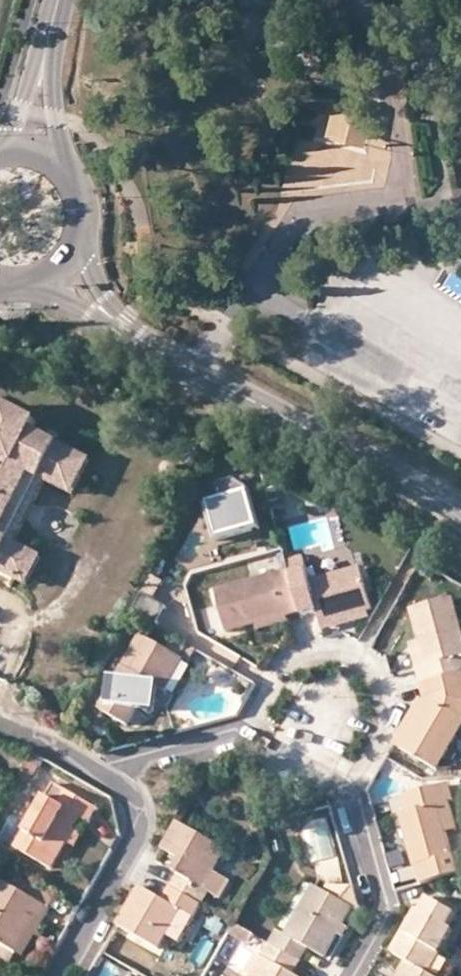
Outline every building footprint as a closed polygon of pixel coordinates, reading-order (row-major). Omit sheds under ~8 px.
[(366,111),(337,103),(331,130),(360,138),(366,111)] [(20,575),(34,548),(3,532),(35,470),(67,485),(84,452),(36,428),(41,419),(8,402),(1,416),(0,416),(0,565),(20,575)] [(93,456),(84,452),(67,485),(76,490),(93,456)] [(253,494),(208,506),(218,540),(262,527),(253,494)] [(45,553),(34,548),(20,575),(31,581),(45,553)] [(258,625),(290,616),(302,613),(288,561),(286,553),(270,557),(275,577),(219,593),(223,607),(230,631),(258,625)] [(324,624),(369,611),(374,609),(362,569),(313,581),(305,557),(288,561),(302,613),(303,618),(321,613),(324,624)] [(420,670),(424,685),(460,675),(460,619),(456,600),(414,612),(422,642),(428,668),(420,670)] [(210,636),(230,631),(223,607),(205,611),(210,636)] [(371,619),(369,611),(324,624),(327,633),(371,619)] [(292,622),(290,616),(258,625),(260,631),(292,622)] [(151,685),(159,689),(167,693),(186,660),(190,662),(197,649),(178,638),(170,651),(141,635),(116,680),(111,690),(100,710),(128,724),(138,710),(139,708),(151,685)] [(414,645),(420,670),(428,668),(422,642),(414,645)] [(400,748),(442,771),(460,739),(460,675),(424,685),(428,699),(400,748)] [(156,712),(159,689),(151,685),(139,708),(138,710),(156,712)] [(396,746),(400,748),(428,699),(423,698),(407,723),(396,746)] [(44,761),(34,756),(27,766),(20,780),(30,786),(44,761)] [(451,801),(447,786),(447,785),(407,796),(411,812),(402,815),(422,886),(460,875),(460,872),(450,833),(442,803),(451,801)] [(452,785),(447,786),(451,801),(456,800),(452,785)] [(82,819),(90,824),(99,808),(61,787),(54,801),(46,797),(18,844),(24,848),(22,851),(53,869),(69,843),(82,819)] [(459,830),(451,801),(442,803),(450,833),(459,830)] [(77,847),(90,824),(82,819),(69,843),(77,847)] [(200,819),(194,830),(217,843),(222,832),(200,819)] [(217,843),(194,830),(180,822),(164,850),(180,859),(174,871),(179,874),(172,887),(203,905),(211,892),(223,898),(231,882),(216,872),(229,850),(216,843),(217,843)] [(20,890),(53,909),(60,897),(28,877),(20,890)] [(44,923),(53,909),(20,890),(0,878),(0,942),(19,952),(39,920),(44,923)] [(323,958),(354,907),(358,899),(355,888),(328,888),(325,892),(316,886),(287,936),(280,933),(273,944),(303,961),(309,951),(323,958)] [(131,917),(127,914),(120,926),(162,949),(170,935),(184,911),(196,918),(203,905),(172,887),(164,900),(147,890),(131,917)] [(142,887),(127,914),(131,917),(147,890),(142,887)] [(409,962),(430,974),(455,930),(451,928),(458,916),(434,902),(427,914),(423,913),(411,935),(407,933),(394,954),(409,962)] [(360,911),(354,907),(323,958),(330,962),(360,911)] [(184,911),(170,935),(181,942),(196,918),(184,911)] [(25,956),(44,923),(39,920),(19,952),(25,956)] [(252,945),(258,936),(237,924),(232,934),(252,945)] [(0,942),(0,961),(11,967),(19,952),(0,942)] [(295,975),(303,961),(273,944),(265,959),(273,964),(266,975),(297,975),(295,975)] [(255,975),(266,975),(273,964),(265,959),(255,975)] [(430,974),(409,962),(402,974),(407,975),(434,975),(430,974)]
